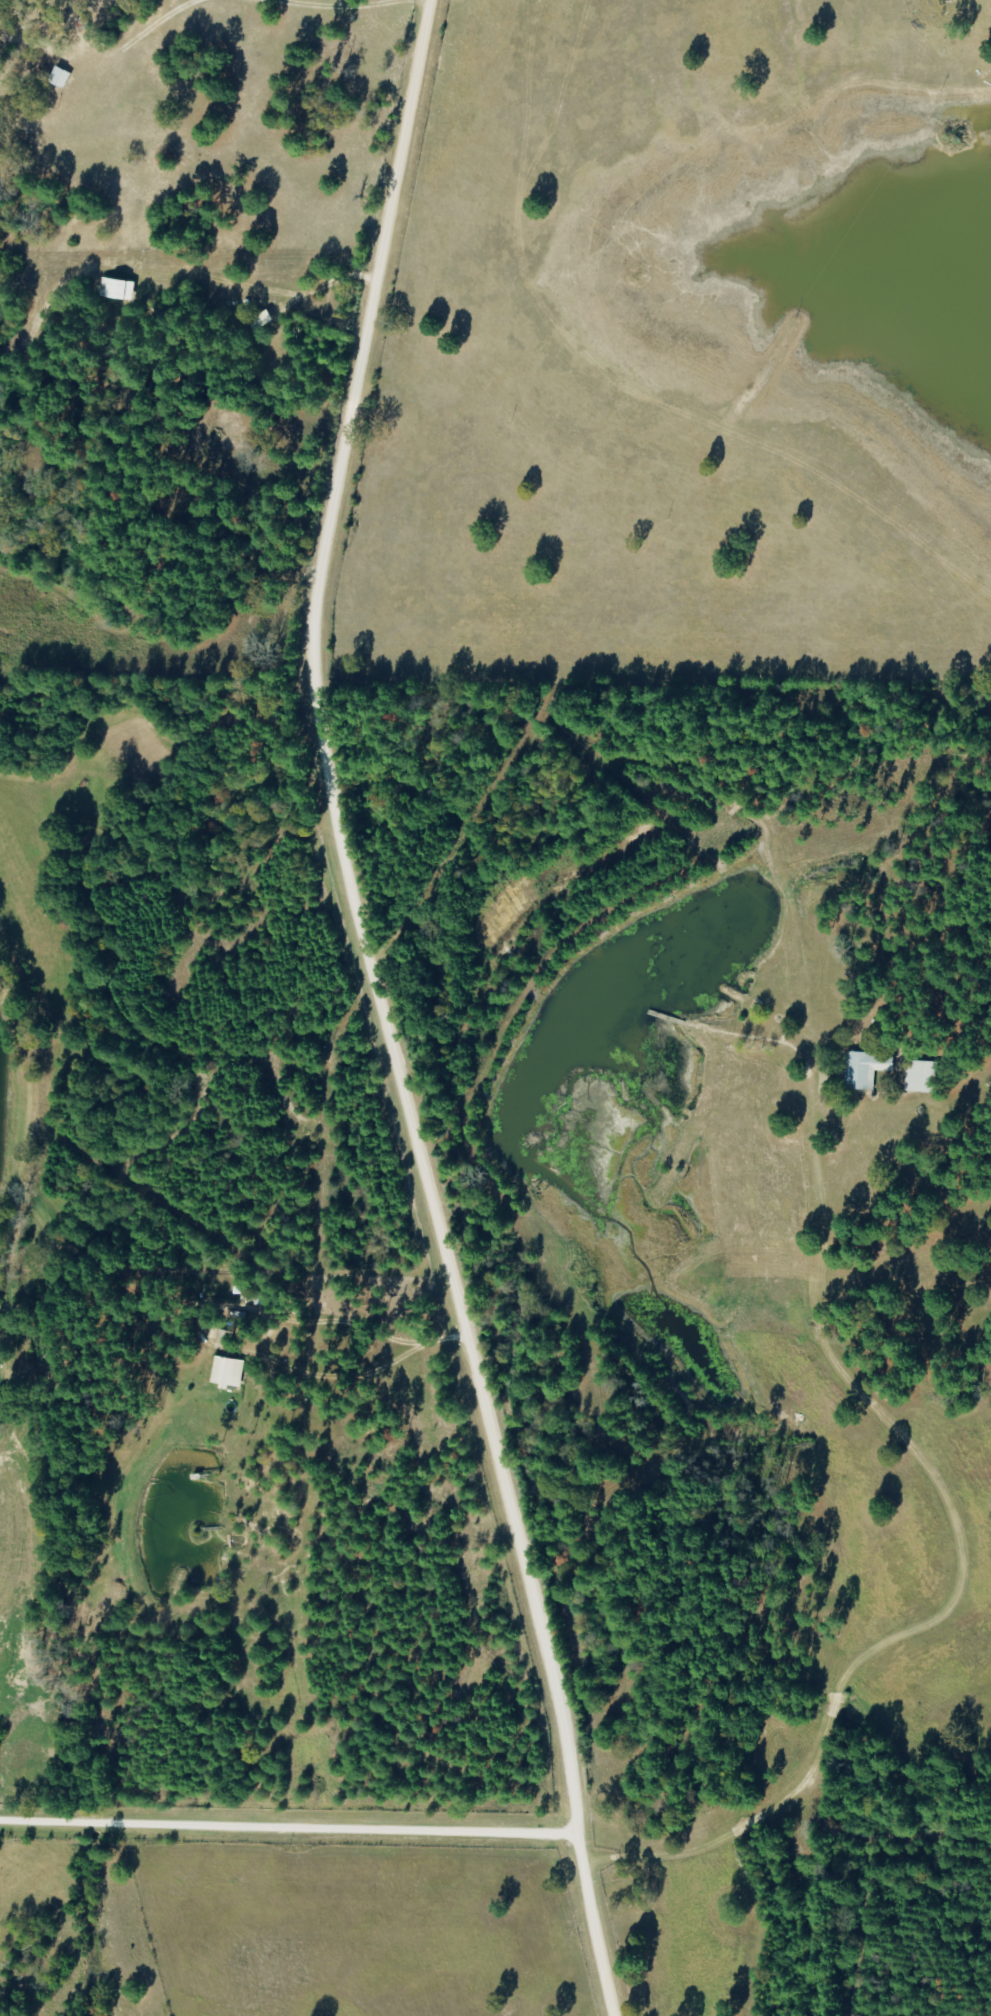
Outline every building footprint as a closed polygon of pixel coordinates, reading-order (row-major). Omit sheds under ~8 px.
[(71,74),(56,65),(47,80),(63,89),(71,74)] [(133,299),(133,280),(100,280),(100,299),(133,299)] [(253,332),(272,320),(265,310),(246,321),(253,332)] [(874,1090),(874,1071),(892,1071),(892,1052),(845,1052),(845,1090),(874,1090)] [(933,1093),(934,1061),(905,1061),(904,1092),(933,1093)] [(241,1389),(246,1361),(215,1356),(211,1384),(241,1389)]
